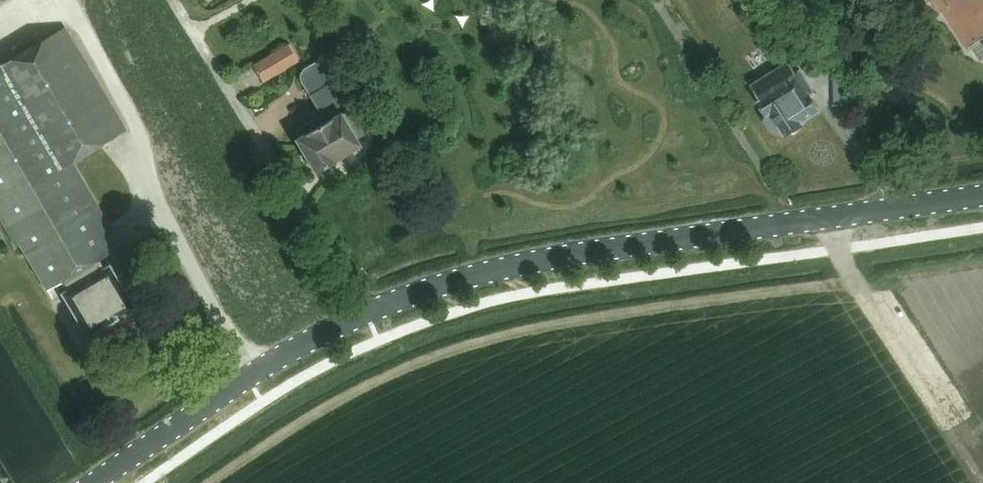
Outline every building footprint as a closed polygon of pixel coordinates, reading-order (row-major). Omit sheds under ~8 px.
[(939,13),(944,10),(968,48),(981,39),(982,43),(982,0),(931,0),(939,13)] [(15,248),(19,245),(46,291),(60,283),(65,292),(59,296),(83,337),(131,309),(107,269),(100,272),(95,264),(113,254),(108,236),(111,234),(70,163),(125,132),(64,28),(0,66),(0,223),(15,248)] [(262,83),(298,61),(287,44),(252,65),(262,83)] [(325,64),(321,58),(304,69),(302,70),(301,72),(300,74),(299,76),(299,77),(300,80),(300,82),(310,98),(312,97),(333,84),(338,80),(327,62),(325,64)] [(801,124),(818,114),(807,98),(813,94),(798,72),(793,75),(786,64),(750,86),(758,99),(756,101),(765,116),(764,117),(762,124),(769,134),(774,135),(779,131),(783,138),(802,126),(801,124)] [(845,81),(828,82),(829,108),(846,107),(845,81)] [(328,124),(294,145),(313,175),(356,149),(352,142),(359,137),(351,124),(347,127),(341,116),(350,111),(333,84),(312,97),(328,124)]
